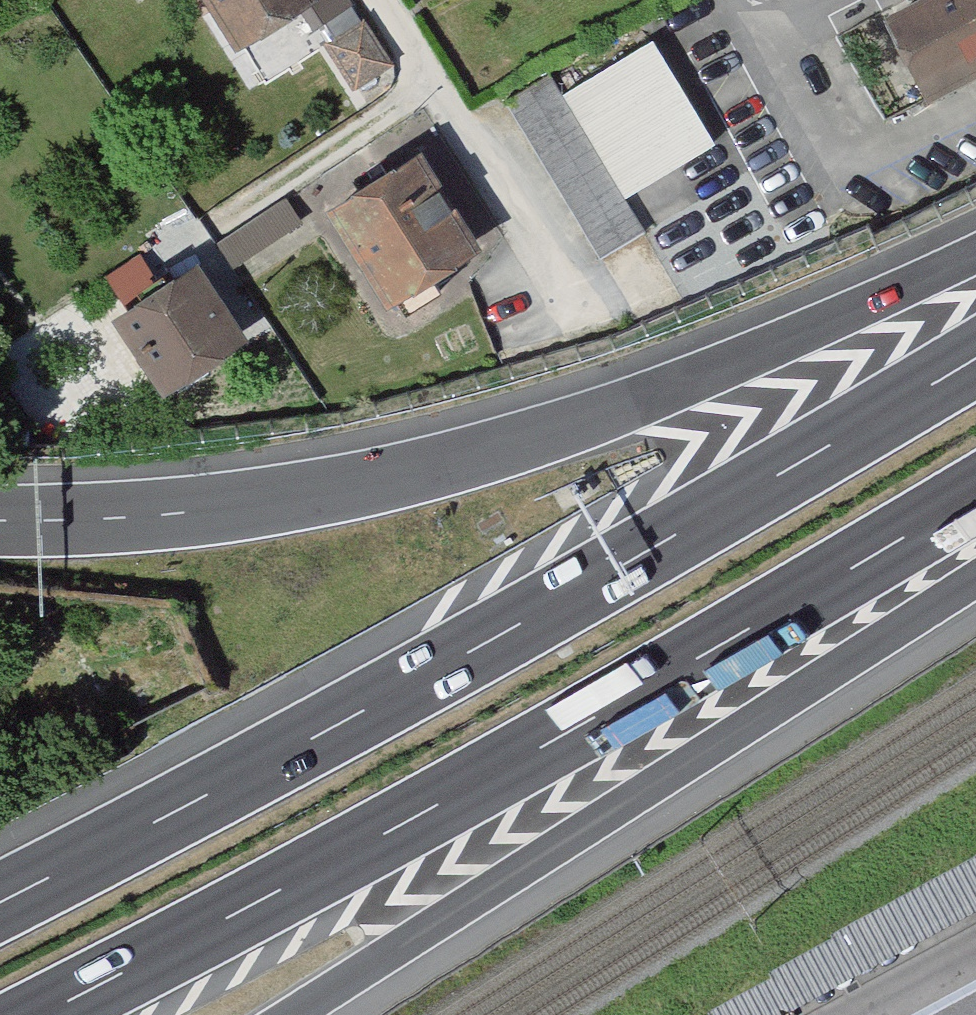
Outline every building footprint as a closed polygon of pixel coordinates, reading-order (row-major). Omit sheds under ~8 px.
[(241,78),(327,18),(315,0),(187,0),(241,78)] [(881,26),(926,114),(975,88),(975,0),(932,0),(881,26)] [(371,27),(334,48),(360,96),(397,75),(371,27)] [(682,73),(667,43),(571,102),(659,240),(690,225),(699,241),(750,208),(682,73)] [(559,85),(504,112),(604,268),(659,240),(559,85)] [(421,142),(311,216),(388,324),(500,252),(421,142)] [(211,251),(226,274),(293,232),(279,209),(211,251)] [(193,252),(105,314),(164,396),(251,334),(193,252)] [(939,1014),(975,1014),(975,996),(939,1014)]
